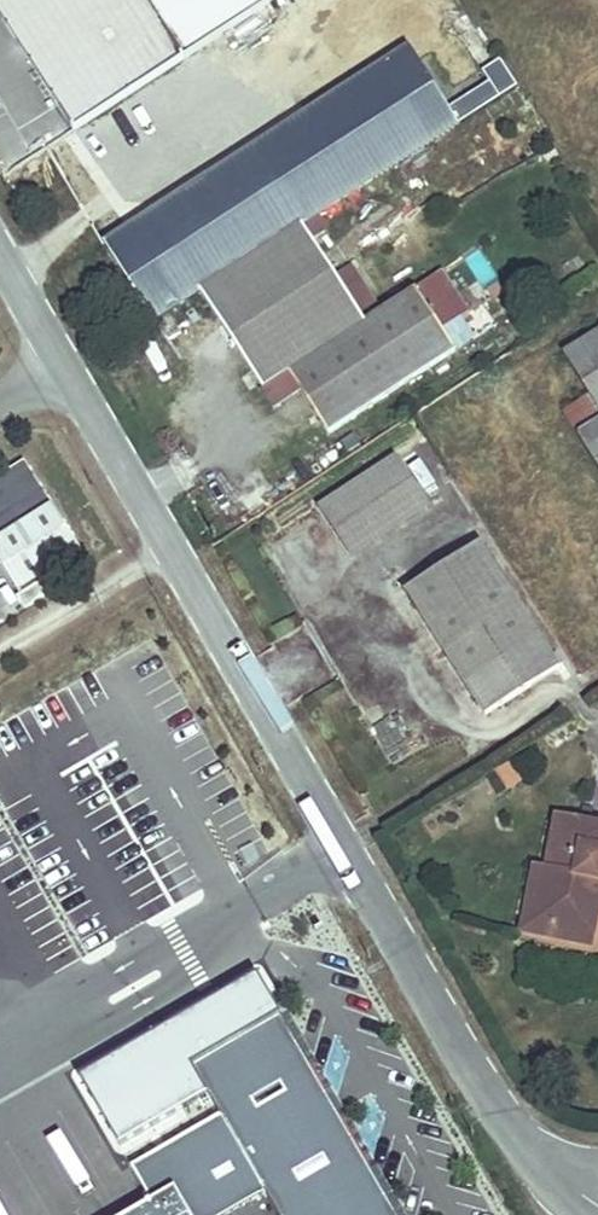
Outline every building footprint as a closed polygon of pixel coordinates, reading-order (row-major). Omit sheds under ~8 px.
[(185,59),(147,0),(0,0),(0,18),(74,131),(185,59)] [(410,46),(104,243),(154,323),(200,292),(303,225),(320,214),(458,123),(451,111),(410,46)] [(451,111),(458,123),(517,85),(501,60),(483,71),(492,85),(451,111)] [(303,225),(313,240),(330,229),(320,214),(303,225)] [(313,240),(303,225),(200,292),(263,389),(288,373),(328,434),(456,351),(442,330),(469,312),(443,270),(381,310),(365,321),(335,275),(313,240)] [(351,264),(335,275),(365,321),(381,310),(351,264)] [(564,354),(590,395),(597,408),(597,332),(564,354)] [(597,420),(597,408),(590,395),(566,410),(579,431),(597,420)] [(579,431),(579,432),(597,462),(597,420),(579,431)] [(319,507),(352,558),(428,508),(395,457),(319,507)] [(52,504),(25,461),(0,476),(0,537),(52,504)] [(0,537),(0,563),(19,593),(83,552),(52,504),(0,537)] [(482,547),(479,543),(406,590),(485,715),(560,668),(558,666),(552,656),(488,556),(482,547)] [(487,544),(482,547),(488,556),(492,553),(487,544)] [(556,653),(552,656),(558,666),(563,663),(556,653)] [(561,849),(568,818),(556,816),(550,847),(561,849)] [(568,818),(561,849),(550,847),(545,869),(535,920),(569,927),(566,940),(592,946),(597,914),(597,908),(594,908),(596,895),(597,896),(597,824),(568,818)] [(521,931),(566,940),(569,927),(535,920),(545,869),(534,866),(521,931)] [(194,1065),(222,1114),(267,1191),(280,1214),(397,1214),(282,1015),(194,1065)] [(189,1214),(226,1214),(267,1191),(222,1114),(131,1167),(151,1201),(174,1188),(189,1214)] [(127,1214),(189,1214),(174,1188),(151,1201),(127,1214)]
